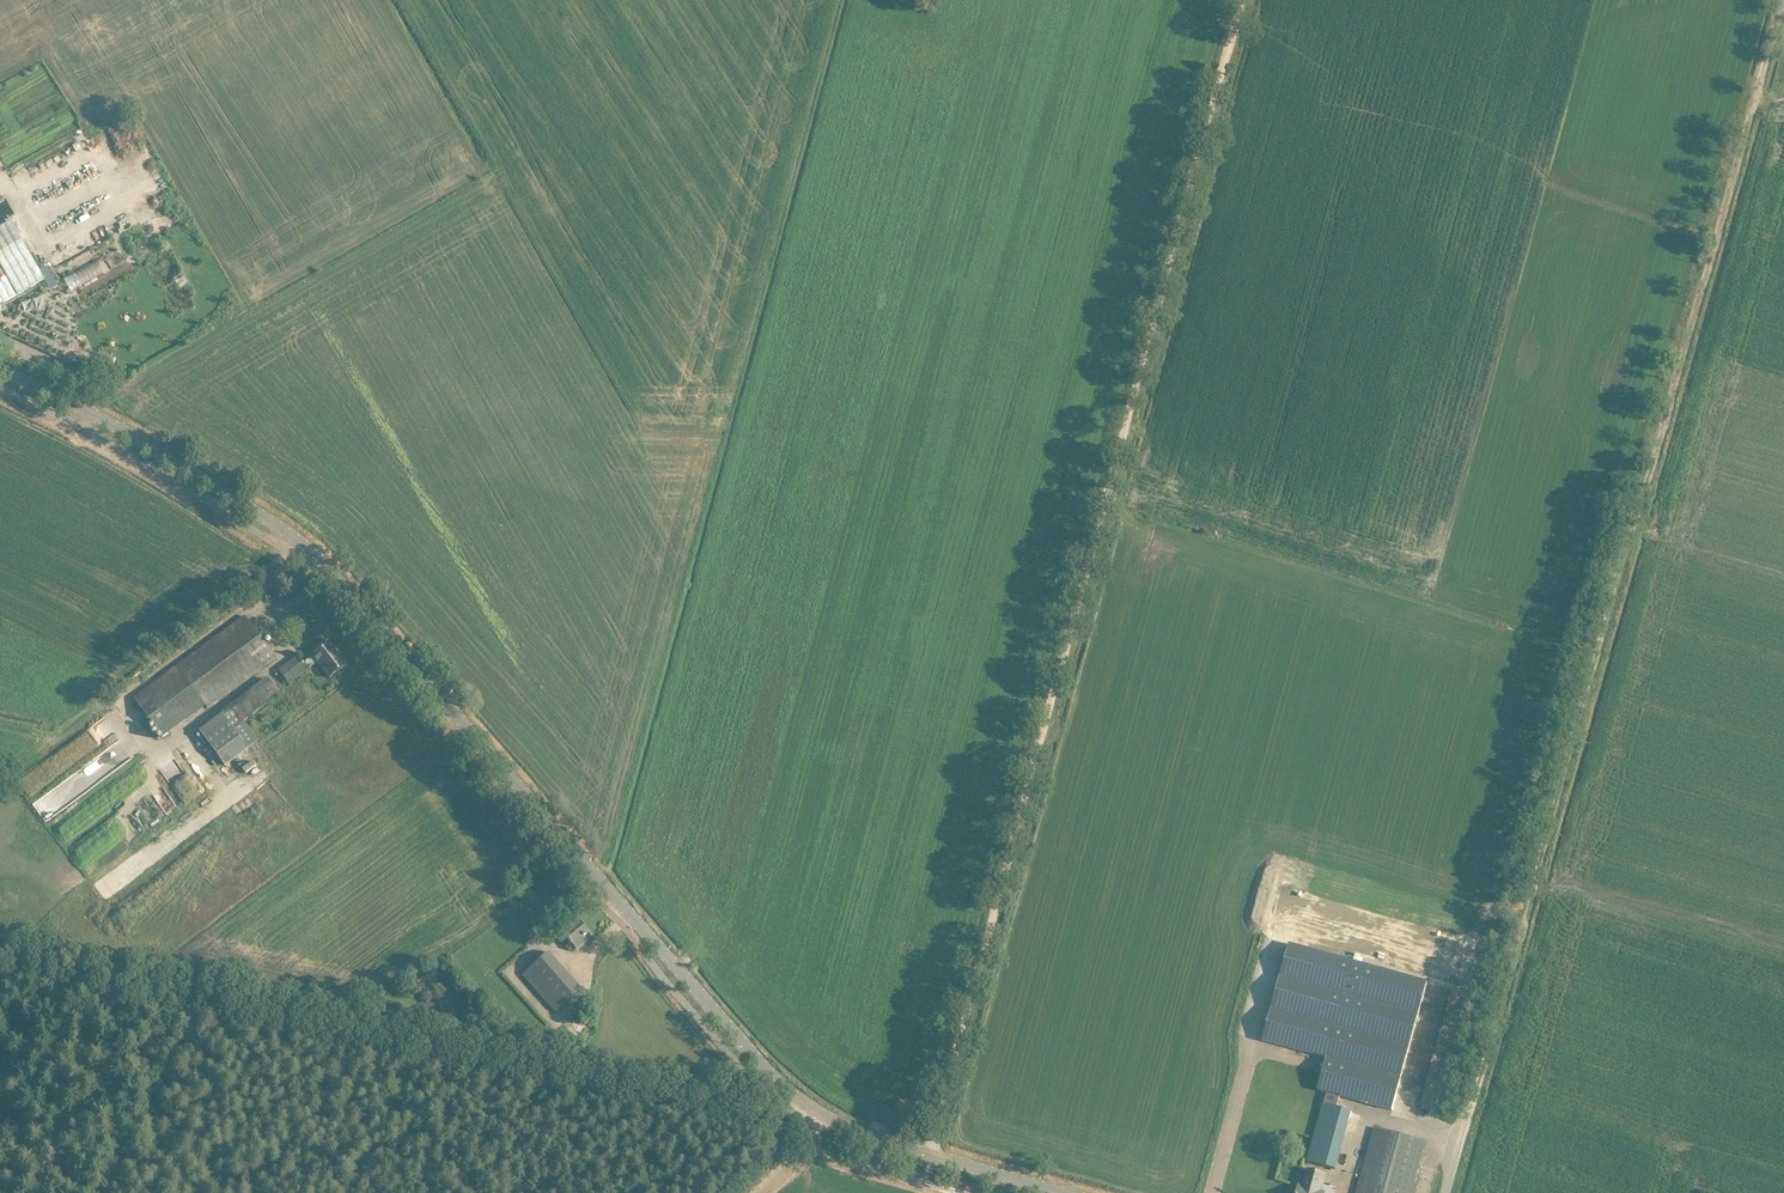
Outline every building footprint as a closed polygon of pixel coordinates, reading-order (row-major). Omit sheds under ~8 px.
[(124,211),(114,216),(121,230),(130,226),(124,211)] [(7,310),(3,304),(16,296),(43,281),(11,223),(0,230),(0,313),(7,310)] [(81,261),(72,266),(77,275),(86,269),(81,261)] [(208,709),(266,665),(276,658),(244,616),(134,699),(162,738),(205,706),(208,709)] [(347,665),(330,643),(303,663),(298,656),(279,671),(289,684),(308,670),(308,669),(317,662),(329,678),(347,665)] [(248,749),(234,730),(279,695),(267,679),(198,732),(225,767),(248,749)] [(60,805),(133,760),(123,744),(50,789),(60,805)] [(279,761),(290,754),(287,750),(276,757),(279,761)] [(160,771),(182,801),(197,790),(175,760),(160,771)] [(130,815),(142,833),(177,808),(163,789),(130,815)] [(558,928),(577,950),(586,942),(583,939),(585,937),(585,936),(588,934),(572,916),(558,928)] [(1353,962),(1288,944),(1262,1040),(1326,1058),(1317,1090),(1327,1093),(1324,1104),(1323,1104),(1307,1162),(1336,1170),(1351,1112),(1337,1108),(1340,1096),(1392,1111),(1427,982),(1359,963),(1361,955),(1355,953),(1353,962)] [(547,952),(522,975),(554,1012),(580,990),(547,952)] [(910,1113),(913,1104),(900,1101),(898,1110),(910,1113)] [(1375,1128),(1356,1192),(1411,1192),(1425,1142),(1375,1128)] [(1324,1175),(1320,1174),(1308,1170),(1303,1188),(1299,1187),(1297,1192),(1322,1192),(1319,1192),(1324,1175)]
